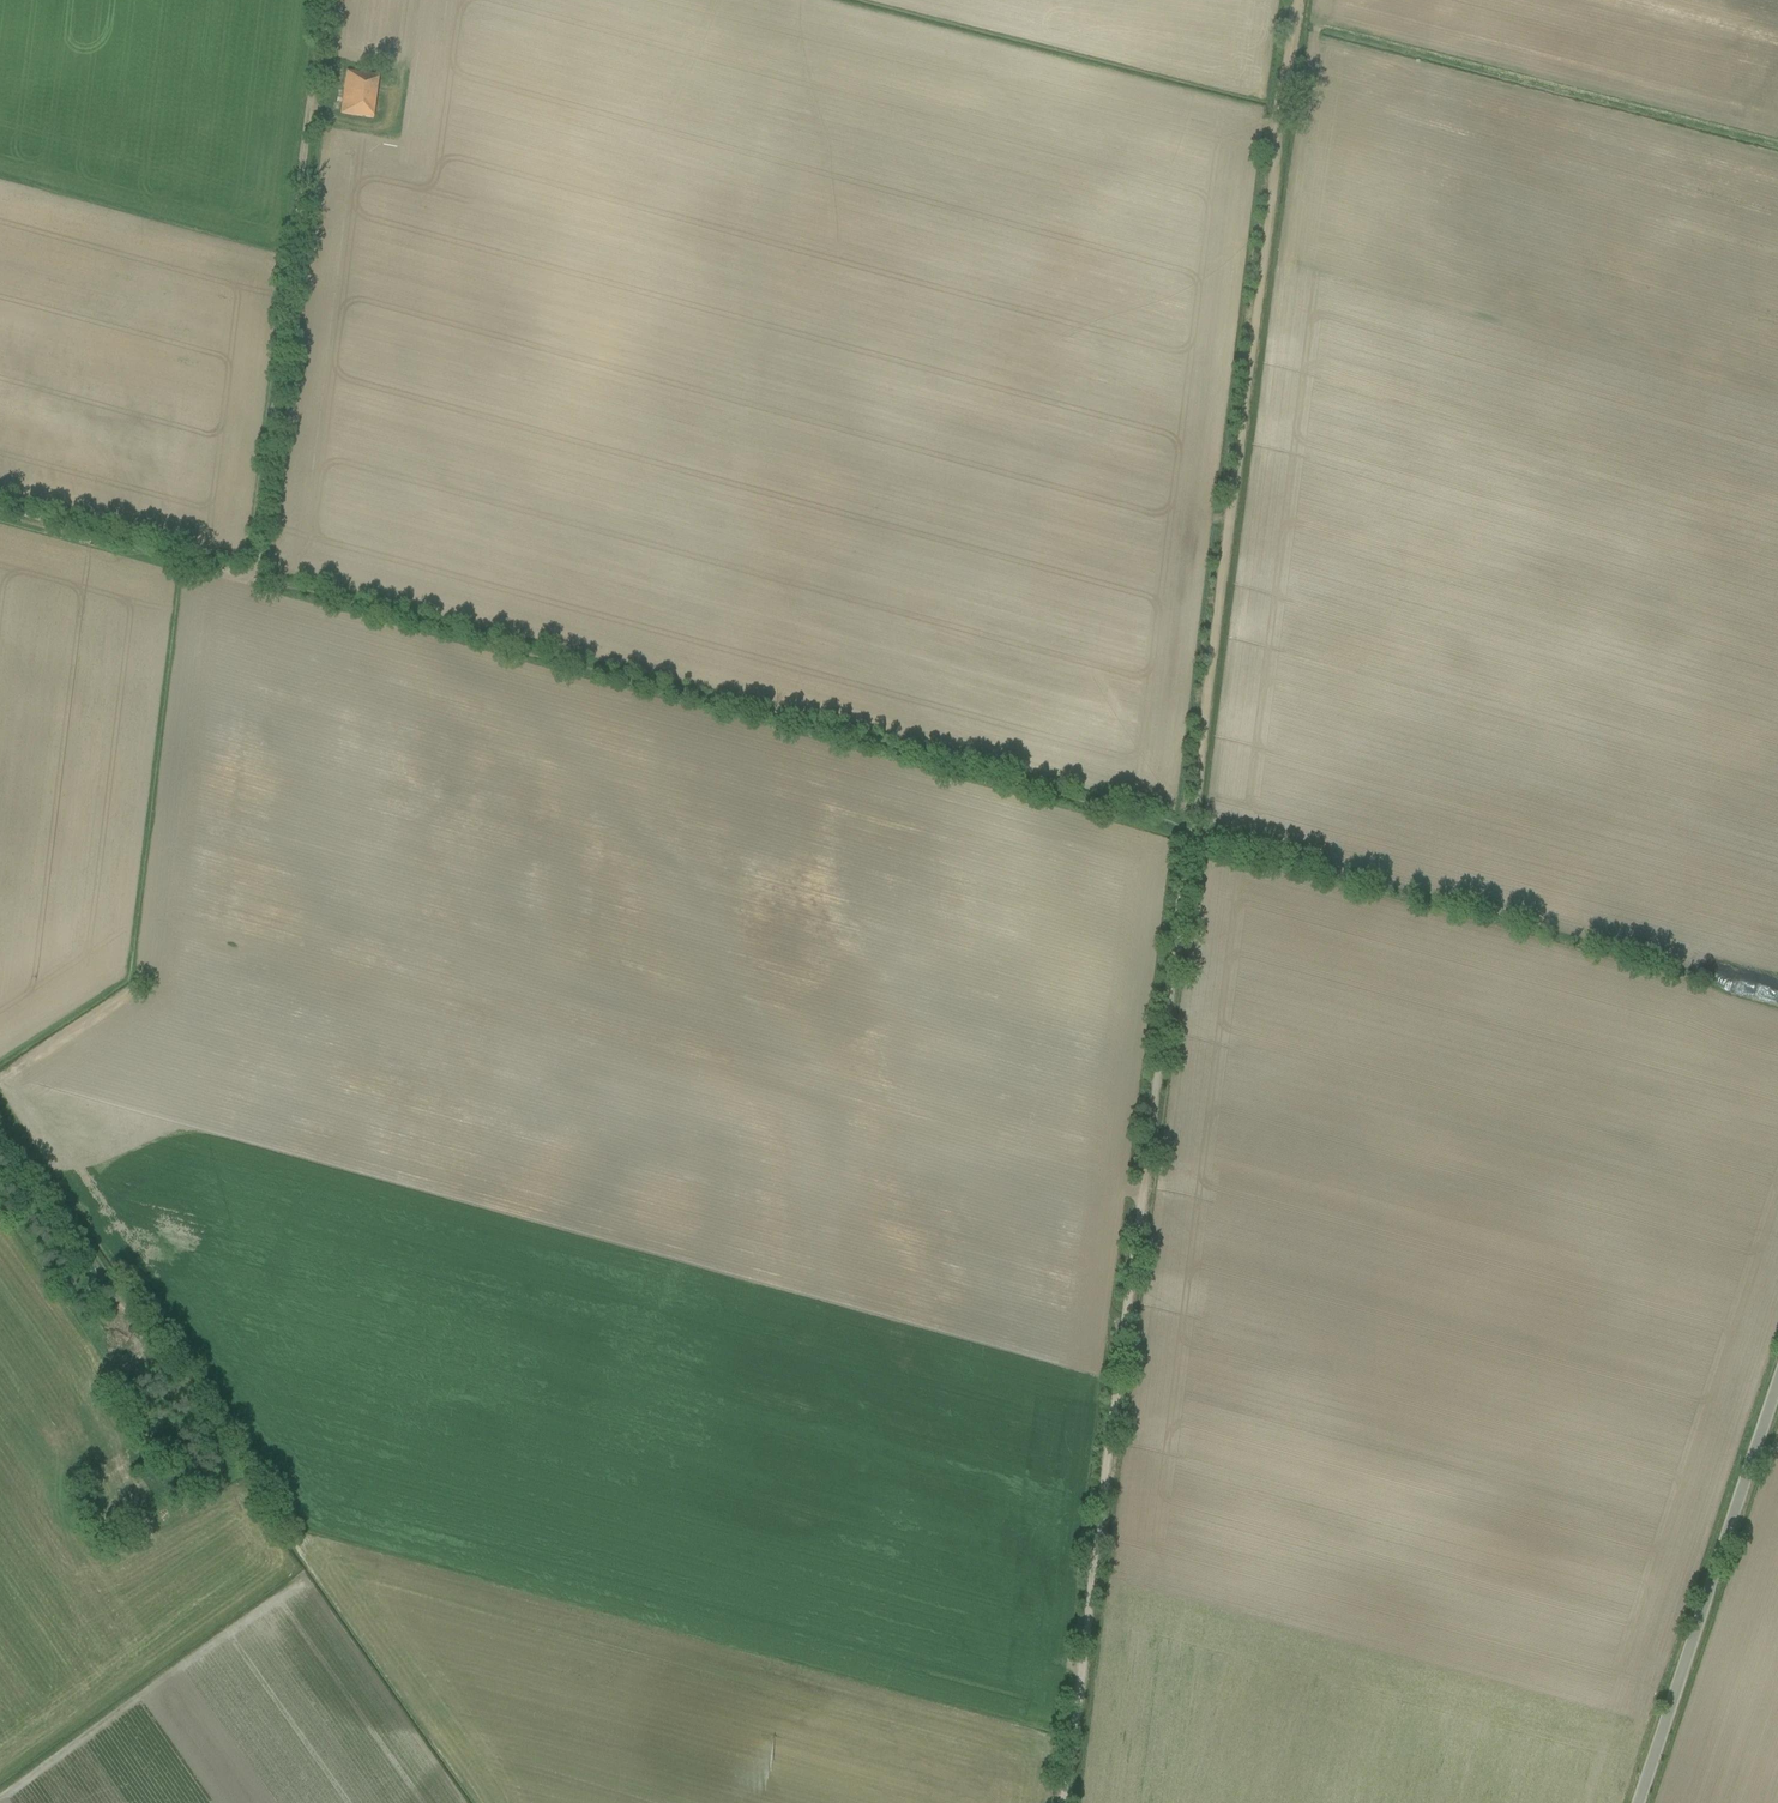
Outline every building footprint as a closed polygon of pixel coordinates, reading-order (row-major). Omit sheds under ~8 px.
[(341,114),(353,116),(373,118),(379,76),(347,71),(341,114)]
